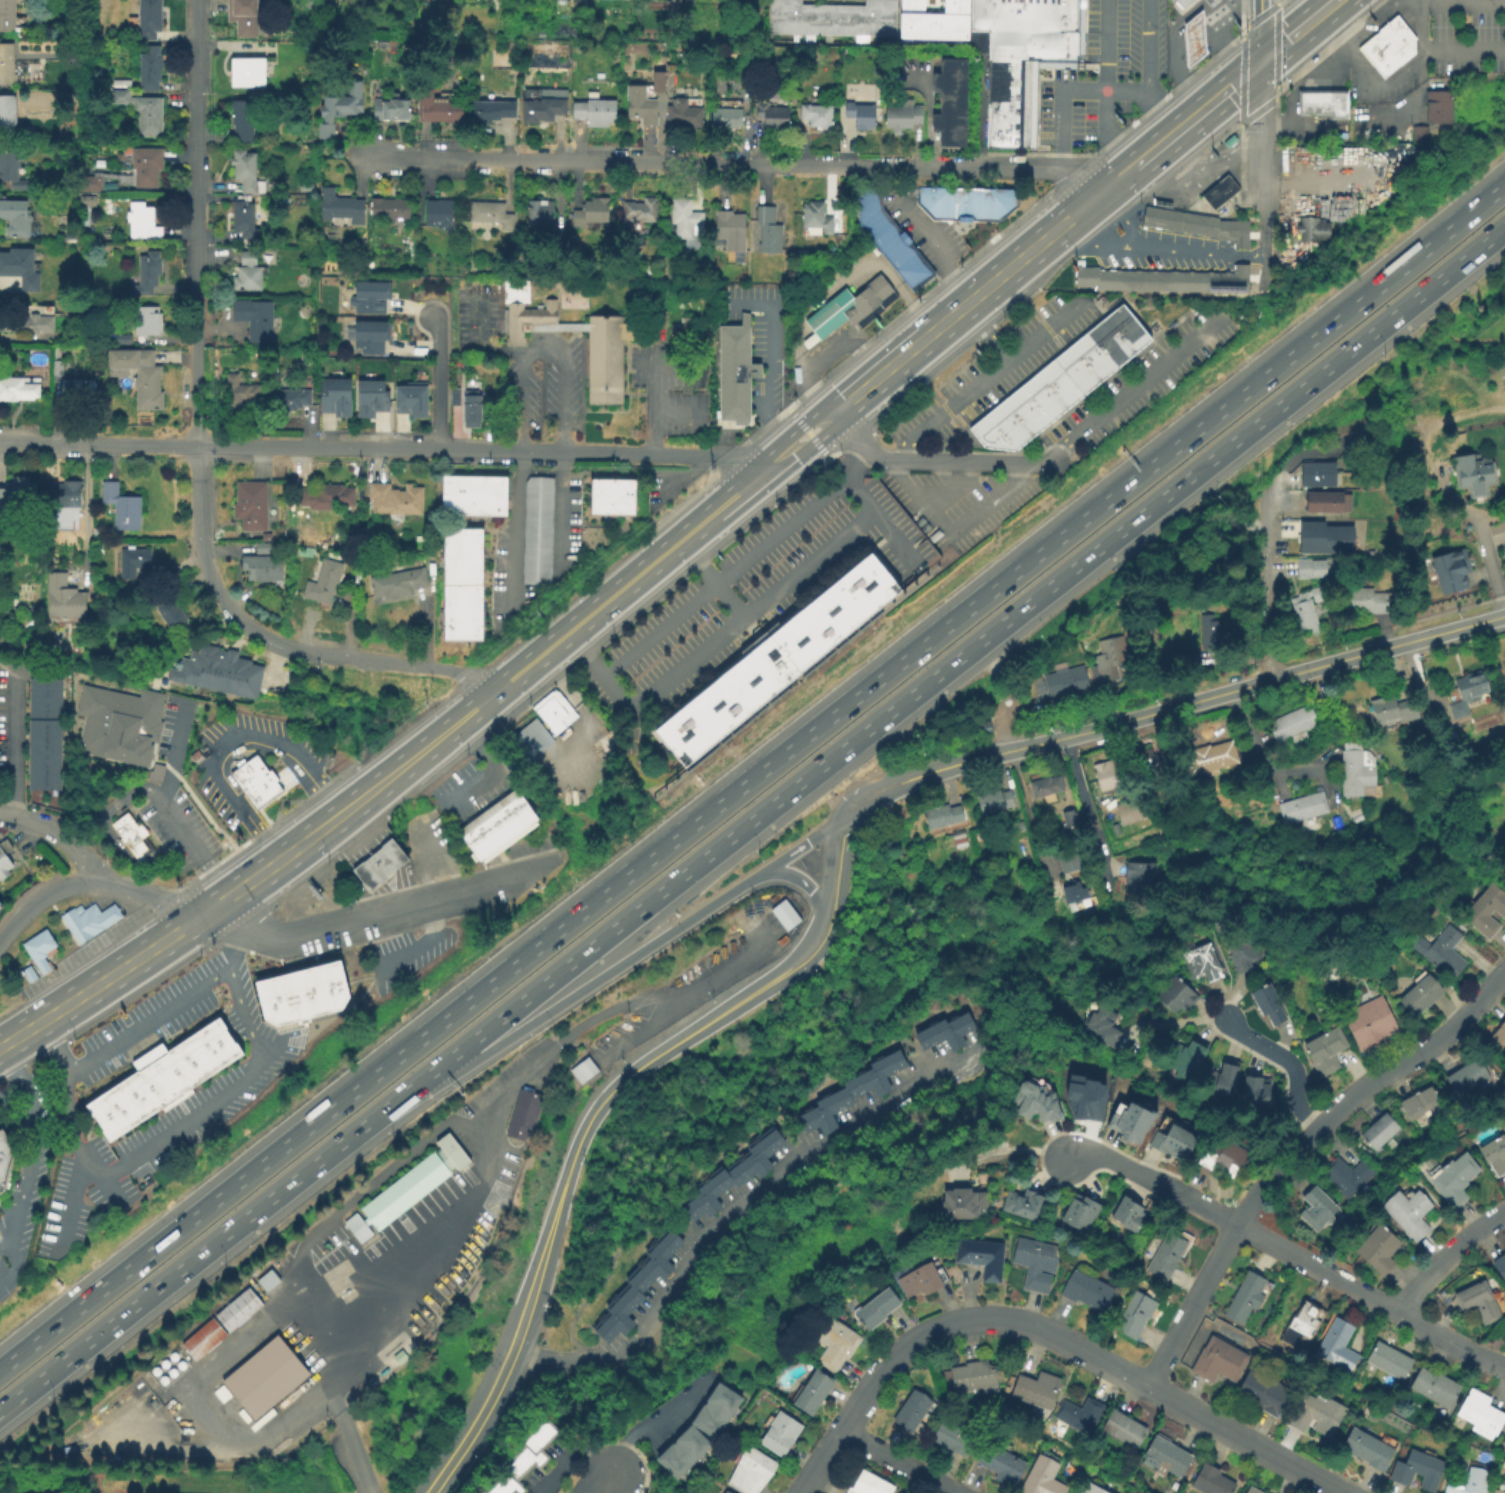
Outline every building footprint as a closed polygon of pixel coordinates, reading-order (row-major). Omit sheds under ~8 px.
[(13,30),(0,29),(0,0),(13,0),(13,30)] [(136,15),(137,0),(160,0),(159,30),(154,30),(154,39),(136,38),(136,28),(126,28),(126,14),(136,15)] [(225,20),(226,0),(255,0),(255,21),(263,21),(263,34),(255,34),(255,36),(234,36),(234,20),(225,20)] [(666,2),(656,1),(656,10),(676,11),(676,0),(666,0),(666,2)] [(767,32),(894,35),(895,0),(863,0),(863,4),(799,2),(799,0),(767,0),(767,32)] [(898,37),(899,0),(922,0),(922,11),(942,12),(942,0),(967,0),(966,38),(898,37)] [(970,29),(971,0),(996,0),(996,6),(995,29),(986,29),(970,29)] [(1180,16),(1167,0),(1199,0),(1180,16)] [(1012,29),(995,29),(996,6),(1013,6),(1012,29)] [(1030,30),(1012,29),(1013,6),(1031,6),(1030,30)] [(1030,30),(1031,6),(1048,6),(1048,30),(1030,30)] [(1048,30),(1048,6),(1066,7),(1066,30),(1048,30)] [(1066,30),(1066,7),(1084,7),(1084,31),(1066,30)] [(1203,52),(1185,67),(1182,24),(1200,9),(1203,52)] [(1413,49),(1414,50),(1404,60),(1378,29),(1377,27),(1395,12),(1415,37),(1413,39),(1413,49)] [(985,61),(986,29),(995,29),(1012,29),(1030,30),(1048,30),(1066,30),(1065,68),(1036,67),(1036,62),(985,61)] [(1398,64),(1373,33),(1378,29),(1404,60),(1398,64)] [(1066,30),(1084,31),(1083,68),(1065,68),(1066,30)] [(1381,78),(1356,47),(1373,33),(1398,64),(1381,78)] [(15,82),(0,82),(0,42),(11,42),(11,71),(15,71),(15,82)] [(157,89),(138,89),(137,52),(145,52),(145,44),(158,43),(158,52),(162,51),(162,69),(159,69),(159,79),(157,80),(157,89)] [(264,85),(229,85),(229,56),(263,56),(264,85)] [(964,146),(937,145),(938,130),(930,130),(930,112),(938,112),(938,89),(931,88),(931,71),(938,71),(939,56),(965,57),(964,146)] [(1036,67),(1036,77),(985,76),(985,61),(1036,62),(1036,67)] [(655,124),(638,124),(638,117),(625,117),(625,83),(650,83),(650,70),(663,70),(663,90),(655,90),(655,124)] [(1036,77),(1035,91),(985,91),(985,76),(1036,77)] [(361,114),(329,115),(330,122),(332,122),(332,138),(316,138),(315,122),(322,122),(322,115),(318,116),(318,104),(321,103),(321,95),(346,94),(346,79),(361,79),(361,114)] [(463,101),(462,122),(419,120),(421,88),(434,88),(434,97),(449,97),(448,101),(463,101)] [(1346,118),(1329,118),(1329,113),(1296,113),(1297,88),(1346,88),(1346,118)] [(160,136),(136,136),(136,112),(131,112),(131,102),(107,102),(107,89),(129,89),(129,95),(160,96),(160,136)] [(1410,141),(1410,124),(1424,124),(1424,89),(1452,89),(1452,122),(1427,122),(1427,141),(1410,141)] [(1035,91),(1035,106),(985,105),(985,91),(1035,91)] [(408,118),(372,119),(371,96),(382,96),(382,100),(388,100),(388,92),(398,92),(398,98),(408,98),(408,118)] [(15,138),(0,138),(0,94),(15,94),(15,138)] [(564,113),(551,113),(551,120),(541,120),(541,117),(536,117),(536,122),(520,122),(520,99),(538,99),(538,96),(564,96),(564,113)] [(700,126),(681,126),(681,120),(664,120),(664,104),(670,104),(670,96),(685,96),(685,106),(700,106),(700,126)] [(890,129),(890,126),(883,126),(883,106),(899,106),(899,97),(911,98),(911,103),(920,103),(920,122),(911,122),(910,126),(898,126),(898,130),(890,129)] [(254,141),(233,141),(232,123),(228,124),(228,99),(253,98),(254,141)] [(614,122),(606,122),(606,126),(585,125),(585,116),(570,116),(570,101),(585,101),(585,98),(614,98),(614,122)] [(514,115),(498,115),(498,118),(489,118),(489,122),(471,122),(471,99),(514,99),(514,115)] [(740,124),(733,124),(733,127),(709,126),(709,107),(725,107),(725,99),(733,100),(732,107),(740,107),(740,124)] [(787,125),(761,125),(761,116),(754,116),(754,100),(766,100),(766,105),(787,105),(787,125)] [(873,127),(864,127),(864,129),(852,129),(852,116),(842,116),(842,100),(852,100),(852,103),(873,103),(873,127)] [(830,128),(818,128),(818,125),(807,125),(807,128),(798,128),(798,122),(794,122),(794,115),(792,115),(792,106),(799,106),(799,102),(808,102),(808,104),(830,104),(830,128)] [(1035,106),(1035,120),(984,119),(985,105),(1035,106)] [(1035,120),(1035,135),(984,134),(984,119),(1035,120)] [(1227,147),(1221,141),(1231,132),(1237,138),(1227,147)] [(1035,135),(1034,149),(984,148),(984,134),(1035,135)] [(155,186),(133,186),(133,168),(130,168),(130,146),(161,146),(161,168),(155,168),(155,186)] [(263,192),(239,192),(239,177),(232,177),(232,163),(227,163),(227,156),(230,156),(230,148),(243,148),(243,151),(254,150),(254,179),(263,179),(263,192)] [(7,179),(0,179),(0,151),(16,151),(16,178),(33,178),(33,189),(7,189),(7,179)] [(101,175),(101,190),(77,190),(77,175),(101,175)] [(1238,190),(1212,212),(1199,197),(1226,175),(1238,190)] [(881,207),(858,223),(857,182),(877,182),(881,207)] [(364,223),(348,224),(348,215),(330,216),(330,219),(318,219),(317,185),(332,185),(333,195),(354,195),(354,198),(363,198),(364,223)] [(914,202),(915,186),(948,186),(947,219),(930,218),(914,202)] [(963,219),(947,219),(948,186),(964,187),(963,219)] [(980,219),(963,219),(964,187),(980,187),(980,219)] [(998,187),(997,219),(980,219),(980,187),(998,187)] [(997,219),(998,187),(1016,187),(1016,205),(997,219)] [(95,194),(95,204),(78,204),(78,194),(95,194)] [(702,233),(691,233),(691,237),(673,237),(673,222),(669,222),(669,194),(689,194),(689,211),(702,211),(702,233)] [(607,221),(584,220),(584,226),(567,226),(567,208),(579,208),(580,202),(583,203),(583,199),(590,199),(590,195),(607,195),(607,221)] [(655,221),(629,221),(629,217),(621,217),(621,199),(632,199),(632,202),(642,202),(642,195),(655,195),(655,221)] [(407,217),(392,217),(392,220),(382,220),(382,215),(369,215),(370,196),(408,197),(407,217)] [(451,230),(441,230),(441,227),(434,227),(434,224),(422,224),(422,198),(452,198),(451,230)] [(553,226),(525,226),(524,199),(539,199),(539,203),(543,203),(543,198),(553,198),(553,226)] [(4,218),(0,218),(0,199),(25,199),(25,214),(28,214),(28,236),(3,236),(4,218)] [(257,237),(239,237),(239,230),(231,230),(231,199),(242,199),(242,201),(252,201),(251,226),(257,226),(257,237)] [(512,228),(498,228),(499,221),(467,220),(468,199),(503,200),(503,212),(512,212),(512,228)] [(160,237),(128,237),(128,220),(125,220),(125,211),(128,211),(128,200),(142,200),(142,205),(152,205),(152,225),(160,225),(160,237)] [(831,233),(820,233),(820,227),(800,226),(800,202),(807,202),(807,200),(822,200),(821,214),(831,214),(831,233)] [(779,252),(758,251),(758,223),(754,223),(754,204),(773,204),(773,223),(779,223),(779,252)] [(1217,234),(1141,222),(1143,204),(1217,215),(1217,219),(1248,218),(1248,246),(1232,246),(1232,238),(1217,238),(1217,234)] [(858,223),(881,207),(897,227),(875,245),(858,223)] [(743,250),(723,250),(723,245),(713,245),(713,208),(731,209),(730,212),(743,212),(743,250)] [(1297,241),(1298,233),(1294,233),(1294,222),(1297,222),(1298,215),(1323,216),(1322,220),(1330,220),(1329,236),(1322,236),(1321,242),(1297,241)] [(916,251),(894,268),(875,245),(897,227),(916,251)] [(19,274),(0,274),(0,251),(8,251),(8,246),(32,247),(32,270),(37,271),(37,290),(18,290),(19,274)] [(151,293),(127,293),(127,283),(137,283),(137,254),(145,254),(145,248),(157,248),(157,256),(160,256),(160,273),(156,273),(156,284),(151,284),(151,293)] [(259,288),(230,288),(230,275),(234,275),(235,265),(238,265),(238,249),(254,249),(254,265),(259,265),(259,288)] [(934,272),(912,290),(894,268),(916,251),(934,272)] [(1074,288),(1075,258),(1082,258),(1082,264),(1096,264),(1096,269),(1232,272),(1232,262),(1249,262),(1248,292),(1074,288)] [(896,294),(881,307),(882,309),(859,327),(854,321),(850,324),(844,317),(817,339),(801,319),(843,286),(850,294),(878,272),(896,294)] [(621,405),(586,404),(587,335),(520,334),(520,339),(524,339),(524,349),(504,349),(504,341),(508,341),(508,333),(501,333),(501,312),(507,312),(507,305),(501,305),(501,279),(528,280),(528,305),(520,305),(520,311),(534,311),(534,306),(540,306),(539,312),(543,312),(543,300),(554,300),(554,309),(556,310),(556,324),(586,325),(586,316),(622,316),(621,405)] [(385,312),(353,312),(353,305),(347,305),(347,294),(353,294),(353,280),(391,280),(391,297),(385,297),(385,312)] [(271,341),(246,341),(246,320),(231,320),(231,298),(271,298),(271,341)] [(1138,323),(1125,334),(1108,312),(1120,302),(1138,323)] [(159,330),(156,330),(156,334),(133,334),(133,304),(156,304),(156,311),(159,311),(159,330)] [(667,309),(668,323),(654,323),(654,309),(667,309)] [(19,329),(0,329),(0,313),(28,314),(28,310),(38,311),(38,314),(52,314),(52,330),(35,330),(35,335),(19,334),(19,329)] [(748,423),(731,423),(731,419),(717,419),(717,324),(738,324),(738,311),(748,311),(748,361),(761,361),(761,377),(748,377),(748,423)] [(1125,334),(1112,344),(1095,322),(1108,312),(1125,334)] [(695,319),(695,326),(696,326),(696,335),(694,335),(693,344),(685,344),(685,346),(679,346),(680,343),(671,343),(672,325),(684,326),(685,319),(695,319)] [(383,354),(359,354),(359,348),(353,348),(353,320),(388,320),(388,339),(383,339),(383,354)] [(1112,344),(1103,351),(1090,361),(1073,340),(1095,322),(1112,344)] [(1103,351),(1112,344),(1125,334),(1138,323),(1150,339),(1116,367),(1103,351)] [(130,344),(114,344),(114,332),(130,332),(130,344)] [(1090,361),(1069,379),(1058,388),(1040,366),(1073,340),(1090,361)] [(160,408),(135,408),(135,388),(131,388),(131,376),(134,376),(134,368),(126,368),(126,375),(109,375),(109,367),(106,367),(106,348),(153,348),(153,364),(160,364),(160,373),(157,373),(157,390),(160,390),(160,408)] [(1103,351),(1116,367),(1082,395),(1069,379),(1090,361),(1103,351)] [(61,374),(51,374),(51,359),(61,359),(61,374)] [(279,379),(270,380),(269,361),(279,360),(279,379)] [(1058,388),(1043,400),(1025,378),(1040,366),(1058,388)] [(258,398),(249,398),(249,399),(240,399),(240,408),(222,407),(223,371),(237,371),(237,383),(258,384),(258,398)] [(16,400),(0,401),(0,375),(38,375),(39,397),(16,397),(16,400)] [(350,416),(332,416),(332,410),(317,410),(317,377),(349,377),(350,416)] [(97,378),(97,404),(58,404),(58,378),(97,378)] [(1043,400),(1025,414),(1008,392),(1025,378),(1043,400)] [(388,410),(372,410),(372,416),(355,416),(355,379),(383,379),(383,388),(388,389),(388,410)] [(1043,400),(1058,388),(1069,379),(1082,395),(1055,416),(1043,400)] [(426,416),(408,416),(408,412),(393,411),(393,384),(426,384),(426,416)] [(458,404),(449,404),(449,386),(458,386),(458,404)] [(309,403),(300,403),(300,407),(293,407),(293,409),(275,409),(275,388),(309,388),(309,403)] [(1008,428),(991,406),(1008,392),(1025,414),(1017,421),(1008,428)] [(478,426),(463,426),(463,420),(461,420),(461,393),(479,393),(478,426)] [(1043,400),(1055,416),(1029,437),(1017,421),(1025,414),(1043,400)] [(1008,428),(994,439),(977,418),(991,406),(1008,428)] [(994,439),(983,448),(966,426),(977,418),(994,439)] [(1013,449),(983,448),(994,439),(1008,428),(1017,421),(1029,437),(1013,449)] [(1483,449),(1483,454),(1494,453),(1494,459),(1497,459),(1501,481),(1489,482),(1491,493),(1476,495),(1474,484),(1460,487),(1454,455),(1469,450),(1483,449)] [(1301,463),(1335,463),(1335,486),(1301,486),(1301,463)] [(5,515),(0,515),(0,486),(1,486),(1,481),(10,481),(10,473),(24,473),(24,481),(32,481),(32,504),(5,504),(5,515)] [(506,513),(439,513),(439,476),(506,476),(506,513)] [(551,476),(551,583),(521,583),(522,476),(551,476)] [(635,514),(587,514),(587,477),(635,477),(635,514)] [(82,480),(81,506),(54,505),(54,509),(45,509),(45,490),(53,491),(54,481),(64,481),(63,479),(82,480)] [(139,529),(112,529),(112,502),(99,502),(99,479),(117,479),(117,495),(139,495),(139,529)] [(265,529),(239,529),(239,518),(230,518),(230,502),(234,502),(234,479),(265,479),(265,529)] [(421,512),(370,511),(370,499),(366,499),(366,493),(363,493),(363,481),(388,482),(388,487),(397,487),(397,489),(404,489),(404,481),(411,481),(411,485),(421,485),(421,512)] [(354,505),(330,504),(329,509),(306,509),(307,505),(296,505),(296,485),(319,485),(319,482),(343,482),(343,485),(354,486),(354,505)] [(1355,491),(1355,512),(1311,512),(1311,491),(1355,491)] [(1297,550),(1297,522),(1324,522),(1324,525),(1352,525),(1352,550),(1297,550)] [(481,583),(440,583),(440,527),(481,527),(481,583)] [(270,539),(259,539),(259,531),(270,531),(270,539)] [(268,552),(253,552),(253,541),(268,541),(268,552)] [(149,566),(134,566),(134,578),(118,578),(118,547),(125,547),(125,543),(133,543),(133,547),(149,547),(149,566)] [(1442,592),(1431,553),(1463,543),(1469,566),(1462,568),(1467,585),(1442,592)] [(683,767),(652,729),(742,656),(736,650),(775,618),(780,624),(871,550),(902,588),(683,767)] [(281,579),(245,579),(245,568),(239,568),(239,554),(277,554),(277,561),(281,561),(281,579)] [(328,603),(299,595),(303,578),(315,581),(322,556),(342,561),(336,583),(333,582),(328,603)] [(1296,561),(1333,558),(1334,577),(1298,579),(1296,561)] [(382,601),(381,594),(371,596),(367,576),(422,566),(425,584),(409,587),(411,596),(382,601)] [(85,615),(46,615),(45,569),(65,569),(65,586),(75,586),(75,589),(85,589),(85,615)] [(481,641),(440,641),(440,583),(481,583),(481,641)] [(1392,593),(1391,611),(1347,609),(1348,584),(1374,585),(1374,592),(1392,593)] [(1319,630),(1308,595),(1310,594),(1312,600),(1321,597),(1318,586),(1296,593),(1296,595),(1288,598),(1300,636),(1319,630)] [(188,625),(164,638),(146,601),(170,589),(188,625)] [(1223,620),(1224,648),(1202,648),(1201,614),(1214,613),(1214,620),(1223,620)] [(1121,677),(1103,681),(1100,666),(1106,665),(1100,640),(1124,634),(1130,660),(1117,663),(1121,677)] [(255,697),(165,678),(167,666),(178,668),(180,656),(187,657),(189,648),(196,649),(198,640),(218,644),(217,647),(224,649),(224,646),(237,649),(236,655),(251,658),(250,662),(262,664),(255,697)] [(1093,689),(1068,696),(1066,692),(1052,696),(1046,674),(1086,663),(1093,689)] [(1453,718),(1448,702),(1461,698),(1454,677),(1485,667),(1493,691),(1467,699),(1471,712),(1453,718)] [(65,678),(63,790),(30,789),(32,677),(65,678)] [(1048,694),(1040,695),(1036,682),(1044,680),(1048,694)] [(84,686),(155,702),(150,722),(139,720),(136,735),(149,738),(147,746),(152,747),(148,765),(80,750),(90,706),(80,704),(84,686)] [(553,734),(530,706),(553,687),(576,715),(553,734)] [(1388,694),(1389,697),(1397,695),(1399,703),(1416,698),(1421,716),(1402,721),(1403,724),(1381,731),(1372,699),(1388,694)] [(1306,730),(1308,737),(1296,743),(1293,736),(1278,743),(1269,722),(1311,704),(1319,724),(1306,730)] [(553,740),(527,760),(508,736),(534,715),(553,740)] [(1184,752),(1209,744),(1210,747),(1232,740),(1239,763),(1191,777),(1184,752)] [(1365,742),(1364,749),(1367,749),(1367,750),(1370,750),(1376,757),(1377,787),(1367,787),(1367,794),(1344,794),(1344,750),(1347,750),(1347,742),(1365,742)] [(1146,746),(1147,749),(1151,748),(1156,766),(1153,768),(1155,774),(1139,779),(1132,752),(1139,749),(1146,746)] [(256,810),(227,772),(234,767),(231,762),(240,755),(244,759),(253,752),(266,769),(269,767),(277,777),(274,780),(282,789),(256,810)] [(1111,793),(1099,796),(1091,763),(1112,757),(1118,784),(1109,786),(1111,793)] [(147,779),(160,781),(163,764),(150,762),(147,779)] [(1047,775),(1048,778),(1058,775),(1062,789),(1032,798),(1027,781),(1047,775)] [(483,863),(479,858),(474,862),(468,853),(471,851),(460,836),(463,834),(458,827),(511,788),(516,795),(519,792),(537,817),(534,820),(536,823),(483,863)] [(1001,790),(1002,793),(1012,791),(1016,805),(983,814),(979,797),(1001,790)] [(1330,812),(1286,825),(1280,803),(1324,790),(1330,812)] [(1145,819),(1124,825),(1118,804),(1139,798),(1145,819)] [(949,804),(950,807),(962,804),(966,820),(931,829),(926,810),(949,804)] [(1080,826),(1068,829),(1064,812),(1076,809),(1080,826)] [(136,860),(109,822),(126,811),(135,824),(139,821),(147,831),(143,834),(153,848),(136,860)] [(969,842),(957,845),(954,833),(966,830),(969,842)] [(408,856),(367,891),(348,869),(390,834),(408,856)] [(8,872),(0,877),(0,838),(4,835),(12,847),(4,852),(11,864),(5,868),(8,872)] [(1082,868),(1062,873),(1058,856),(1078,852),(1082,868)] [(1148,871),(1147,891),(1122,890),(1123,860),(1153,861),(1153,872),(1148,871)] [(1081,881),(1082,887),(1087,886),(1090,897),(1067,903),(1062,886),(1081,881)] [(1494,881),(1504,890),(1504,917),(1496,909),(1492,915),(1503,925),(1490,940),(1463,917),(1494,881)] [(768,909),(785,930),(799,919),(783,898),(768,909)] [(91,935),(77,944),(58,914),(77,902),(81,909),(76,912),(91,935)] [(106,925),(91,935),(76,912),(81,909),(91,902),(97,912),(106,925)] [(121,916),(106,925),(97,912),(112,902),(121,916)] [(1470,962),(1455,980),(1426,954),(1452,923),(1466,935),(1455,948),(1470,962)] [(40,973),(19,942),(44,925),(56,943),(44,951),(46,954),(43,956),(50,967),(40,973)] [(1251,969),(1235,975),(1234,972),(1222,944),(1250,933),(1261,959),(1249,964),(1251,969)] [(1211,941),(1224,976),(1211,983),(1208,975),(1195,980),(1183,952),(1187,950),(1190,948),(1189,945),(1196,942),(1198,946),(1211,941)] [(262,1016),(253,981),(339,958),(348,993),(341,1008),(275,1024),(262,1016)] [(36,976),(27,982),(19,970),(28,964),(36,976)] [(1447,990),(1418,1016),(1403,999),(1432,972),(1447,990)] [(1198,993),(1182,1012),(1177,1008),(1173,1013),(1156,998),(1177,974),(1198,993)] [(1270,981),(1272,984),(1274,982),(1292,1017),(1276,1025),(1270,1014),(1265,1016),(1252,992),(1266,986),(1264,985),(1270,981)] [(1403,1028),(1364,1048),(1347,1013),(1385,994),(1403,1028)] [(1104,1003),(1122,1014),(1114,1026),(1126,1031),(1116,1048),(1083,1031),(1085,1028),(1088,1024),(1084,1023),(1090,1014),(1092,1016),(1095,1011),(1100,1012),(1104,1003)] [(970,1011),(979,1028),(964,1036),(969,1044),(954,1052),(947,1039),(925,1050),(917,1033),(947,1018),(949,1022),(970,1011)] [(108,1141),(83,1104),(136,1070),(130,1060),(159,1041),(165,1049),(218,1015),(242,1051),(189,1086),(192,1091),(163,1110),(161,1106),(108,1141)] [(1490,1039),(1504,1023),(1504,1053),(1490,1039)] [(1344,1068),(1325,1078),(1307,1044),(1342,1026),(1352,1046),(1337,1054),(1344,1068)] [(1194,1037),(1211,1048),(1193,1078),(1165,1064),(1180,1039),(1188,1045),(1194,1037)] [(886,1078),(893,1091),(878,1098),(873,1090),(853,1100),(855,1104),(832,1114),(839,1128),(823,1136),(820,1127),(805,1135),(797,1117),(818,1106),(816,1102),(846,1088),(844,1084),(873,1070),(870,1065),(900,1050),(909,1067),(886,1078)] [(579,1084),(597,1070),(586,1056),(568,1069),(579,1084)] [(1494,1077),(1463,1097),(1450,1077),(1480,1057),(1494,1077)] [(1243,1065),(1236,1099),(1215,1094),(1214,1092),(1201,1088),(1212,1067),(1223,1071),(1225,1060),(1243,1065)] [(1049,1082),(1046,1088),(1056,1085),(1063,1113),(1043,1119),(1039,1103),(1034,1113),(1011,1101),(1026,1071),(1049,1082)] [(1070,1074),(1066,1099),(1070,1099),(1069,1107),(1070,1107),(1070,1112),(1072,1112),(1072,1116),(1073,1116),(1073,1119),(1078,1119),(1078,1117),(1102,1121),(1107,1085),(1099,1084),(1099,1082),(1087,1080),(1088,1077),(1070,1074)] [(1272,1077),(1272,1103),(1247,1103),(1246,1075),(1264,1076),(1272,1077)] [(1444,1104),(1413,1119),(1403,1101),(1434,1085),(1444,1104)] [(524,1140),(527,1128),(533,1129),(541,1093),(516,1088),(505,1135),(524,1140)] [(1139,1139),(1105,1124),(1112,1108),(1118,1111),(1127,1093),(1154,1106),(1139,1139)] [(1403,1128),(1379,1150),(1365,1134),(1389,1112),(1403,1128)] [(1176,1121),(1202,1135),(1185,1162),(1168,1153),(1167,1155),(1151,1145),(1158,1128),(1168,1133),(1176,1121)] [(3,1189),(0,1190),(0,1127),(14,1150),(3,1189)] [(776,1167),(763,1178),(759,1173),(738,1188),(736,1185),(717,1199),(724,1208),(710,1218),(707,1213),(694,1222),(682,1207),(701,1193),(699,1190),(726,1169),(729,1173),(754,1154),(750,1150),(778,1129),(789,1143),(769,1158),(776,1167)] [(358,1208),(376,1231),(450,1173),(447,1170),(452,1166),(456,1171),(469,1161),(447,1131),(434,1141),(440,1148),(434,1153),(432,1151),(358,1208)] [(1482,1148),(1504,1134),(1504,1173),(1501,1176),(1494,1163),(1492,1164),(1482,1148)] [(1229,1139),(1252,1153),(1244,1167),(1240,1165),(1232,1180),(1225,1176),(1227,1172),(1215,1165),(1213,1169),(1199,1162),(1207,1148),(1212,1151),(1217,1141),(1225,1146),(1229,1139)] [(1469,1150),(1484,1168),(1470,1179),(1473,1182),(1466,1187),(1474,1196),(1458,1209),(1435,1180),(1446,1170),(1444,1168),(1456,1159),(1457,1160),(1469,1150)] [(1338,1155),(1352,1169),(1363,1157),(1376,1169),(1348,1199),(1321,1172),(1338,1155)] [(945,1214),(945,1185),(984,1185),(983,1214),(945,1214)] [(1317,1185),(1341,1208),(1334,1215),(1336,1217),(1336,1220),(1333,1223),(1328,1224),(1325,1228),(1324,1227),(1318,1232),(1301,1215),(1309,1207),(1311,1208),(1313,1206),(1305,1198),(1317,1185)] [(1048,1194),(1041,1223),(1004,1210),(1010,1190),(1027,1195),(1029,1187),(1048,1194)] [(1422,1189),(1437,1204),(1423,1217),(1433,1228),(1419,1241),(1386,1205),(1402,1190),(1411,1199),(1422,1189)] [(1078,1191),(1085,1197),(1086,1194),(1104,1206),(1097,1221),(1095,1220),(1088,1234),(1063,1220),(1078,1191)] [(1148,1213),(1139,1234),(1124,1227),(1126,1225),(1113,1218),(1126,1193),(1146,1207),(1145,1212),(1148,1213)] [(341,1222),(354,1212),(371,1234),(358,1244),(341,1222)] [(1399,1262),(1387,1276),(1358,1251),(1383,1223),(1405,1242),(1393,1257),(1399,1262)] [(676,1269),(665,1281),(660,1276),(643,1294),(646,1297),(628,1315),(637,1324),(625,1336),(621,1332),(609,1344),(596,1331),(612,1313),(609,1310),(632,1286),(629,1283),(652,1259),(648,1255),(672,1229),(685,1242),(668,1260),(676,1269)] [(1189,1241),(1168,1282),(1147,1271),(1169,1230),(1189,1241)] [(1062,1247),(1056,1273),(1043,1270),(1042,1273),(1054,1275),(1049,1296),(1024,1289),(1029,1267),(1014,1263),(1020,1237),(1062,1247)] [(1006,1243),(1003,1283),(983,1281),(985,1265),(957,1262),(959,1238),(1006,1243)] [(1495,1262),(1504,1255),(1504,1277),(1495,1262)] [(934,1262),(938,1270),(943,1267),(950,1281),(945,1284),(945,1286),(927,1296),(924,1291),(910,1299),(900,1280),(934,1262)] [(1075,1267),(1094,1277),(1095,1276),(1108,1284),(1109,1282),(1122,1289),(1107,1315),(1081,1301),(1076,1304),(1060,1295),(1075,1267)] [(264,1292),(278,1280),(268,1268),(254,1279),(264,1292)] [(1267,1296),(1260,1310),(1254,1308),(1245,1326),(1226,1316),(1251,1270),(1269,1280),(1262,1293),(1267,1296)] [(1489,1278),(1504,1313),(1504,1316),(1487,1325),(1479,1307),(1467,1312),(1458,1293),(1489,1278)] [(212,1314),(227,1332),(261,1304),(246,1286),(212,1314)] [(890,1316),(871,1330),(857,1312),(891,1286),(903,1303),(888,1314),(890,1316)] [(1160,1303),(1151,1318),(1149,1317),(1136,1340),(1115,1328),(1136,1290),(1160,1303)] [(1329,1313),(1313,1343),(1306,1339),(1299,1351),(1281,1341),(1295,1315),(1297,1316),(1306,1300),(1329,1313)] [(193,1360),(225,1334),(211,1316),(179,1342),(193,1360)] [(864,1337),(849,1360),(846,1358),(837,1373),(817,1361),(823,1351),(813,1345),(817,1338),(831,1316),(864,1337)] [(1361,1354),(1351,1372),(1318,1353),(1338,1316),(1356,1327),(1346,1345),(1361,1354)] [(220,1381),(275,1334),(308,1373),(252,1420),(220,1381)] [(1213,1334),(1252,1354),(1237,1382),(1220,1373),(1215,1383),(1192,1371),(1205,1346),(1206,1347),(1213,1334)] [(1418,1360),(1407,1381),(1381,1368),(1378,1373),(1368,1368),(1381,1340),(1418,1360)] [(990,1359),(991,1365),(997,1365),(1000,1386),(957,1392),(953,1367),(968,1365),(967,1362),(990,1359)] [(838,1381),(815,1418),(793,1404),(796,1402),(792,1401),(803,1384),(807,1386),(818,1367),(838,1381)] [(1424,1367),(1439,1375),(1440,1372),(1464,1385),(1451,1410),(1412,1388),(1424,1367)] [(1294,1391),(1279,1418),(1238,1395),(1253,1368),(1294,1391)] [(1064,1379),(1053,1411),(1013,1397),(1020,1374),(1038,1381),(1041,1371),(1064,1379)] [(716,1380),(741,1397),(714,1439),(688,1422),(716,1380)] [(940,1407),(928,1423),(923,1421),(914,1435),(895,1421),(917,1388),(928,1395),(940,1407)] [(1491,1405),(1504,1412),(1504,1425),(1499,1436),(1459,1415),(1473,1388),(1494,1399),(1491,1405)] [(1307,1393),(1328,1404),(1331,1398),(1350,1408),(1333,1439),(1315,1429),(1318,1422),(1315,1420),(1307,1433),(1290,1424),(1307,1393)] [(1107,1406),(1091,1436),(1056,1417),(1065,1399),(1083,1409),(1090,1397),(1107,1406)] [(1151,1427),(1138,1449),(1103,1430),(1116,1408),(1151,1427)] [(805,1426),(785,1458),(761,1443),(782,1411),(805,1426)] [(527,1489),(522,1492),(514,1492),(512,1491),(510,1492),(481,1492),(504,1471),(499,1466),(522,1443),(519,1441),(545,1415),(560,1430),(542,1448),(551,1458),(537,1471),(532,1466),(518,1480),(527,1489)] [(978,1438),(967,1457),(934,1440),(944,1420),(978,1438)] [(689,1423),(710,1444),(674,1479),(653,1458),(689,1423)] [(1399,1449),(1386,1473),(1369,1464),(1371,1462),(1345,1448),(1356,1426),(1399,1449)] [(1193,1455),(1181,1477),(1143,1454),(1156,1433),(1193,1455)] [(990,1442),(1026,1459),(1015,1485),(996,1476),(998,1471),(981,1463),(990,1442)] [(775,1475),(760,1492),(742,1492),(728,1485),(750,1445),(779,1463),(775,1475)] [(1413,1447),(1448,1461),(1436,1492),(1421,1487),(1425,1476),(1415,1472),(1410,1485),(1391,1478),(1399,1458),(1407,1462),(1413,1447)] [(1069,1485),(1065,1492),(1030,1492),(1022,1489),(1041,1451),(1062,1461),(1053,1477),(1069,1485)] [(1239,1485),(1234,1492),(1205,1492),(1192,1487),(1207,1462),(1223,1471),(1222,1475),(1239,1485)] [(1493,1470),(1487,1492),(1446,1492),(1451,1476),(1467,1481),(1473,1467),(1493,1470)] [(898,1487),(895,1492),(847,1492),(851,1485),(855,1487),(864,1468),(898,1487)] [(1090,1480),(1115,1492),(1082,1492),(1090,1480)] [(1252,1484),(1268,1492),(1247,1492),(1252,1484)]
